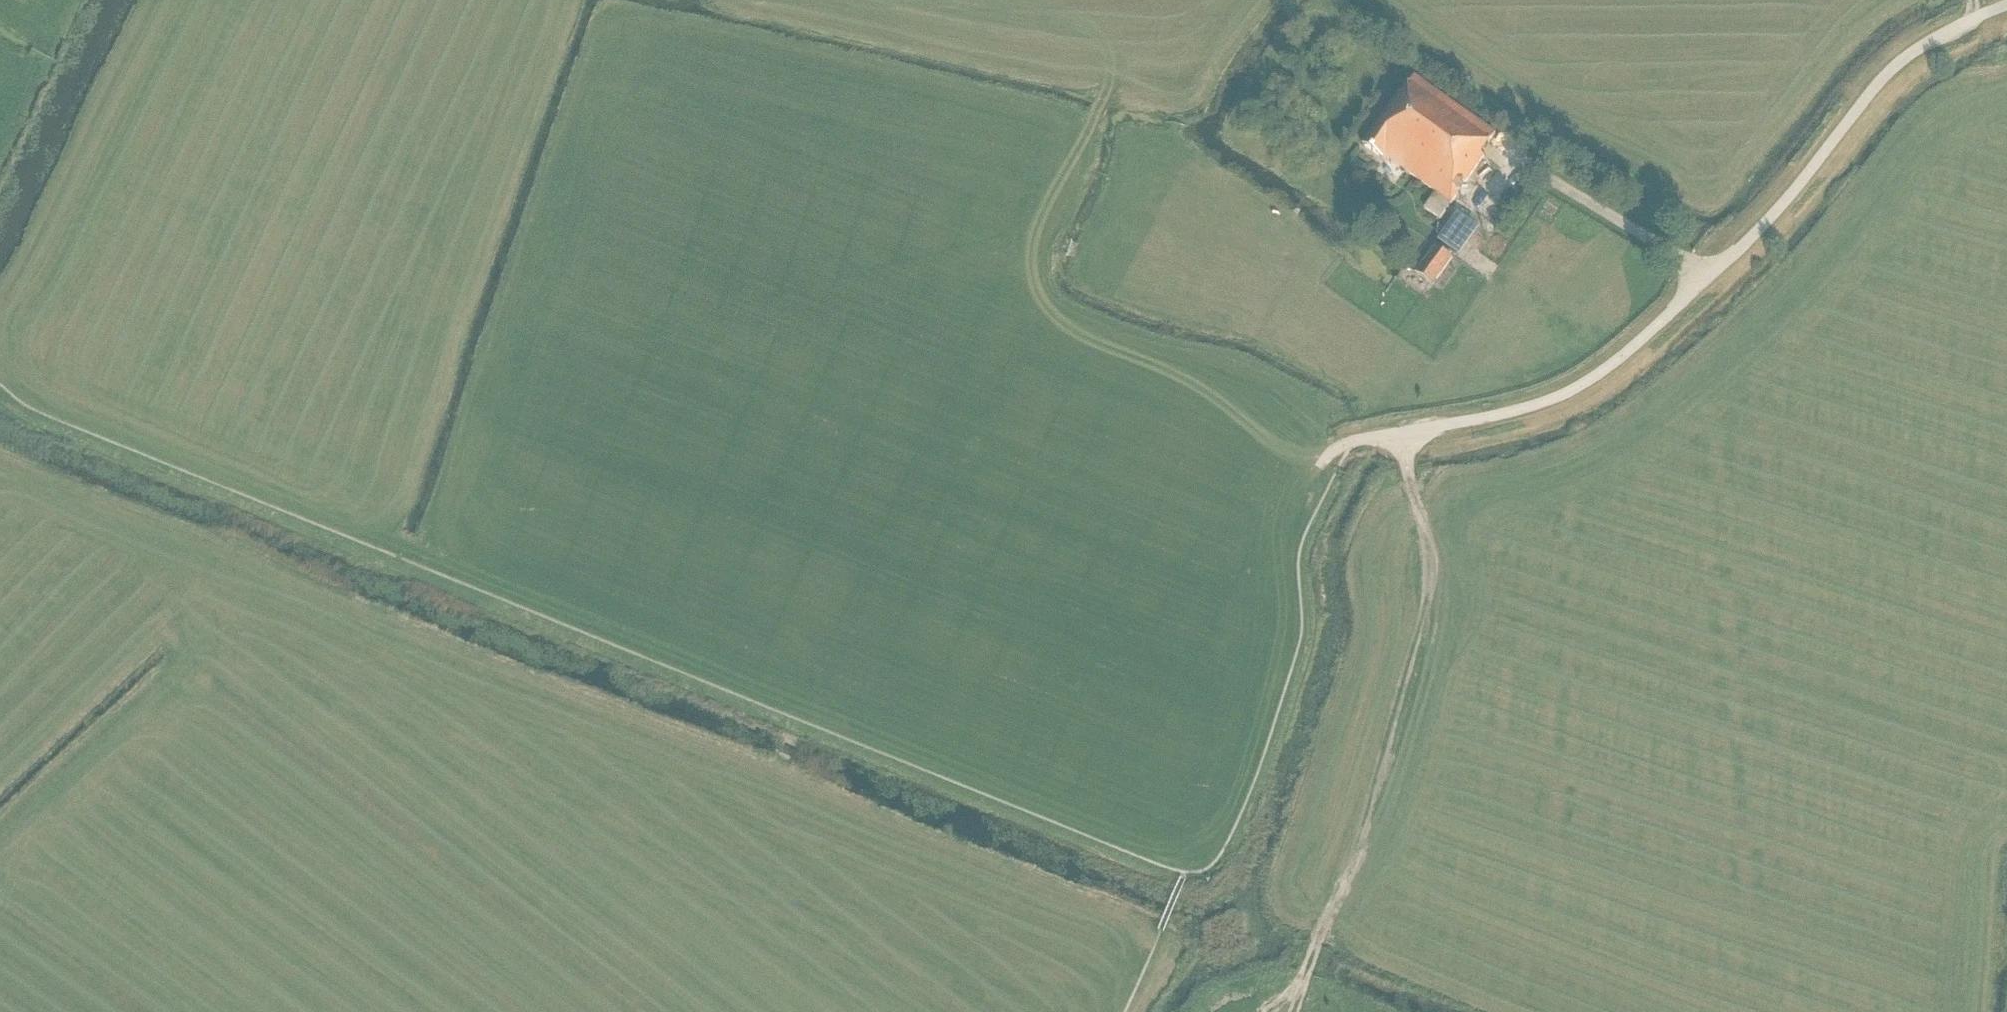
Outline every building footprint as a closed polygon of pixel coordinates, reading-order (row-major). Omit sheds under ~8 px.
[(1481,155),(1495,135),(1413,77),(1400,96),(1399,95),(1363,148),(1381,161),(1383,158),(1435,194),(1424,210),(1440,221),(1485,157),(1481,155)] [(1458,256),(1477,228),(1458,215),(1439,242),(1458,256)] [(1435,286),(1454,258),(1436,247),(1417,274),(1435,286)]
